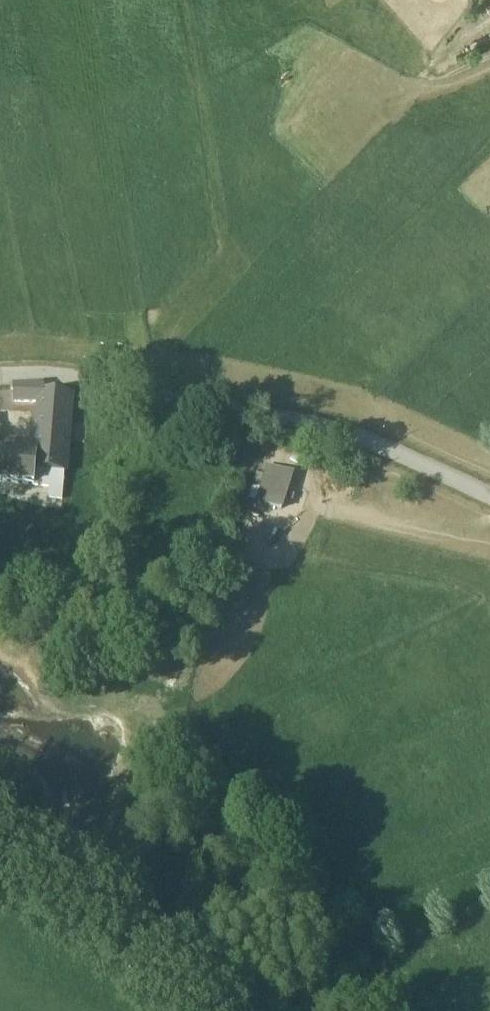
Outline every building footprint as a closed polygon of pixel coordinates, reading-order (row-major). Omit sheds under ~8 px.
[(4,459),(2,483),(36,488),(34,497),(63,501),(72,398),(44,396),(43,387),(16,389),(17,403),(42,405),(39,452),(19,451),(17,459),(4,459)] [(282,513),(294,475),(269,467),(257,505),(282,513)]
